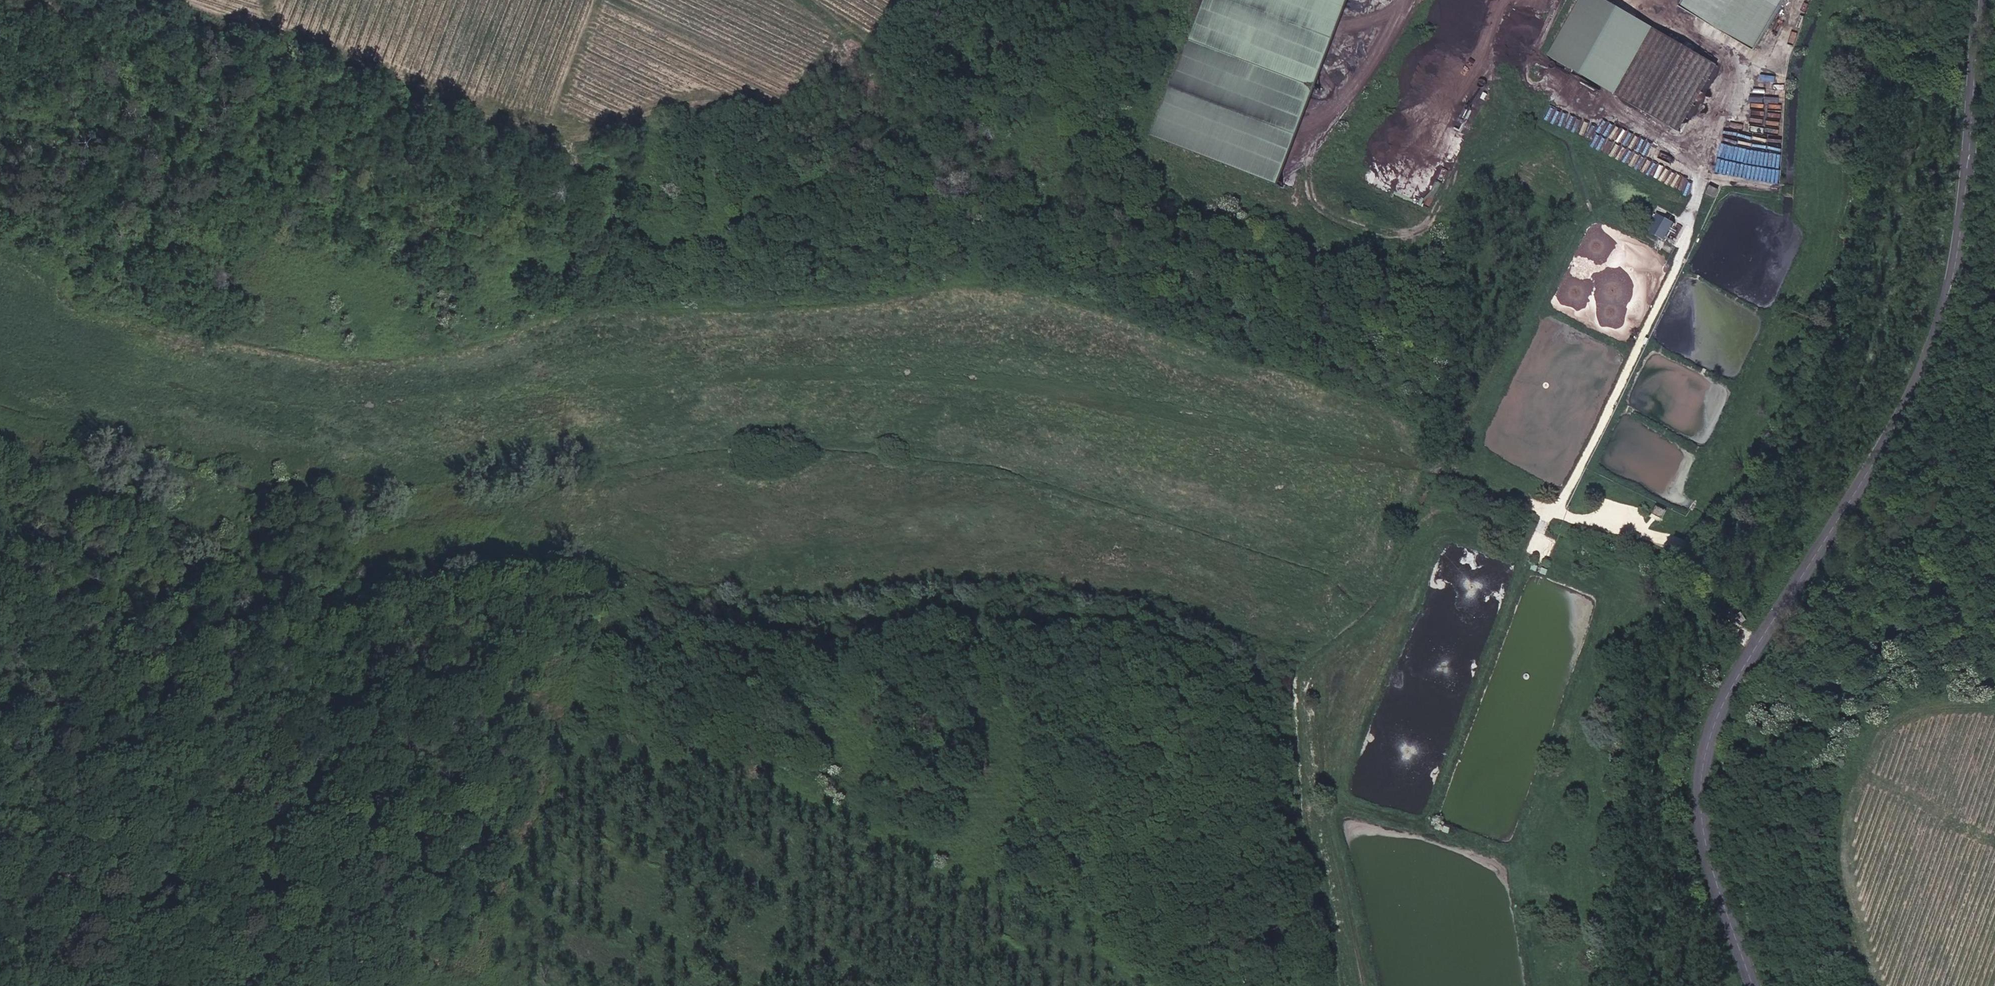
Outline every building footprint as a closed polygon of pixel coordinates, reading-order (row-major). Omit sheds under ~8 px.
[(1293,168),(1358,0),(1212,0),(1159,139),(1180,147),(1285,187),(1293,168)] [(1616,0),(1586,0),(1552,60),(1681,135),(1723,62),(1616,0)] [(1797,0),(1697,0),(1693,7),(1769,49),(1797,0)] [(1730,181),(1782,182),(1783,151),(1730,150),(1730,181)] [(1674,241),(1681,222),(1664,216),(1657,236),(1674,241)]
